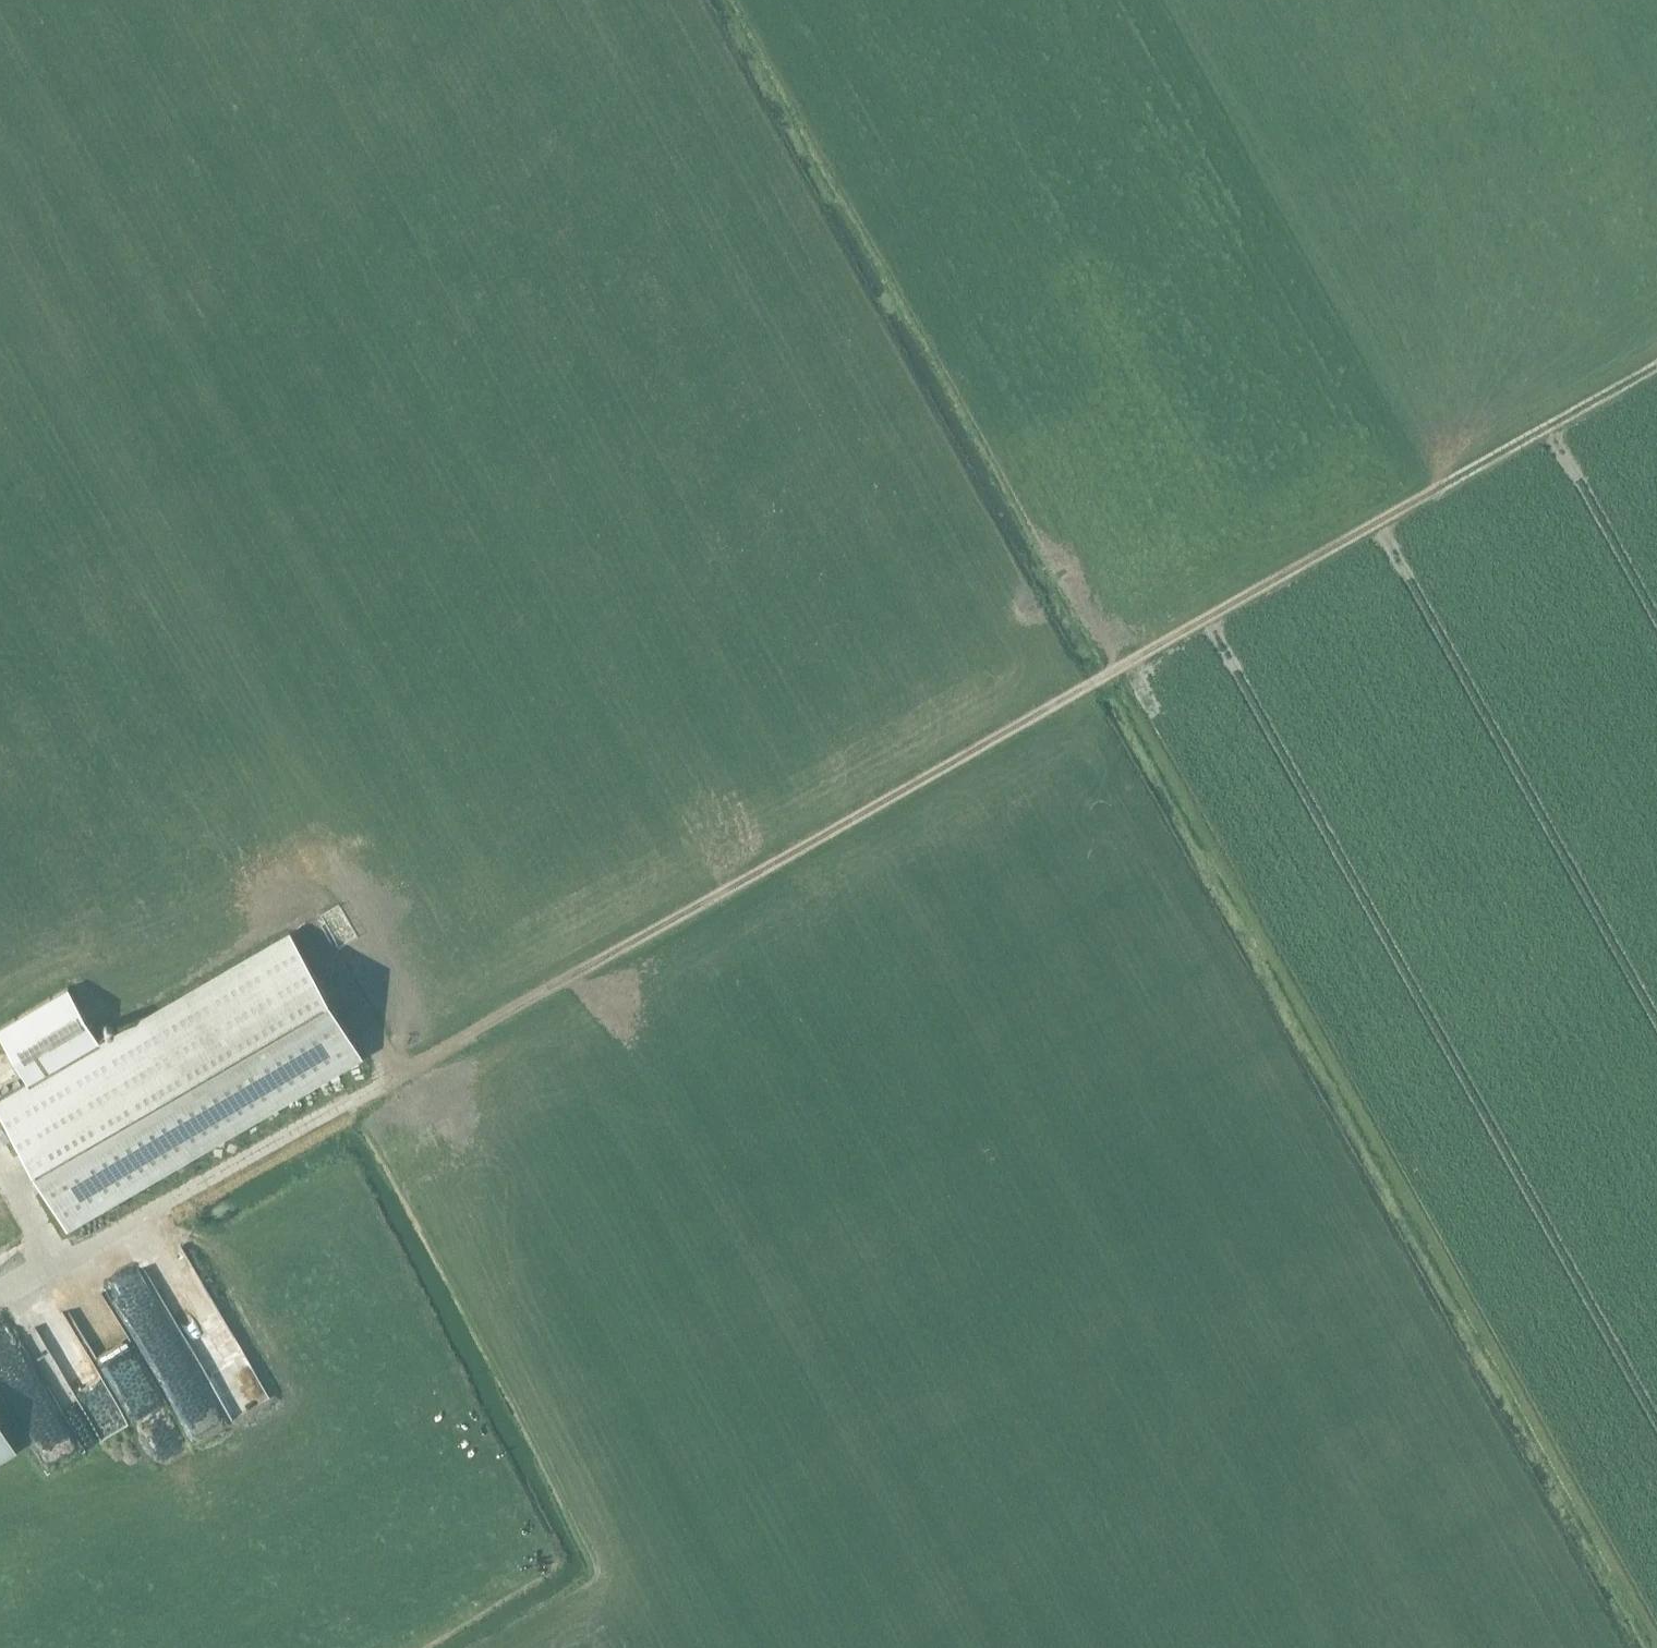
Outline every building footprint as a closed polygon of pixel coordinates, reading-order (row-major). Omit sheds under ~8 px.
[(0,1097),(0,1114),(64,1225),(163,1167),(360,1054),(288,930),(115,1031),(98,1041),(92,1031),(67,988),(0,1027),(0,1036),(9,1052),(25,1078),(27,1082),(0,1097)] [(0,1344),(0,1397),(18,1431),(42,1418),(2,1343),(0,1344)] [(135,1357),(97,1372),(117,1423),(155,1409),(135,1357)] [(156,1368),(155,1383),(171,1383),(172,1368),(156,1368)] [(91,1389),(70,1402),(88,1432),(109,1420),(91,1389)] [(19,1433),(33,1455),(55,1441),(42,1419),(19,1433)] [(15,1447),(0,1421),(0,1456),(15,1447)]
